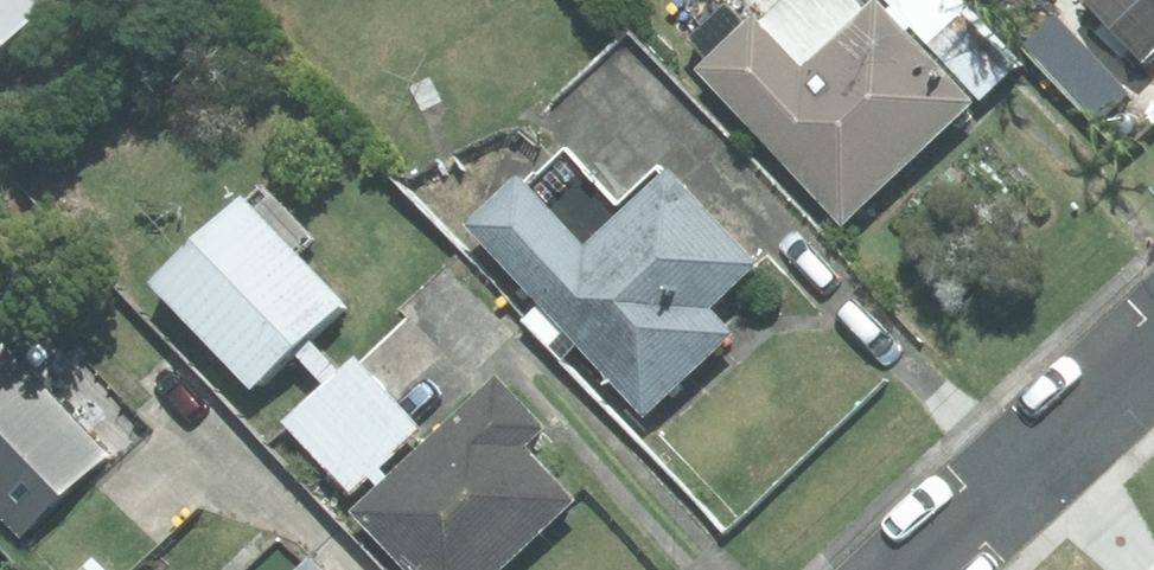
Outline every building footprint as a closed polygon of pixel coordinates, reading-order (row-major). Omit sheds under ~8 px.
[(101,0),(0,0),(0,94),(101,0)] [(696,68),(840,221),(970,99),(904,30),(884,9),(876,0),(873,0),(863,9),(855,0),(782,0),(756,24),(750,17),(696,68)] [(889,5),(884,9),(904,30),(909,25),(980,101),(1017,63),(962,0),(885,0),(889,5)] [(1140,61),(1153,48),(1153,0),(1083,0),(1140,61)] [(515,176),(464,223),(643,413),(729,333),(705,307),(752,263),(660,165),(617,206),(563,149),(524,185),(515,176)] [(152,279),(251,384),(338,303),(293,256),(310,240),(259,186),(243,201),(239,197),(152,279)] [(0,344),(0,518),(19,539),(108,457),(2,343),(0,344)] [(352,356),(283,421),(348,490),(418,426),(352,356)] [(493,375),(350,510),(408,569),(496,569),(572,499),(522,447),(543,427),(493,375)] [(306,560),(303,563),(279,538),(245,569),(316,569),(306,560)]
